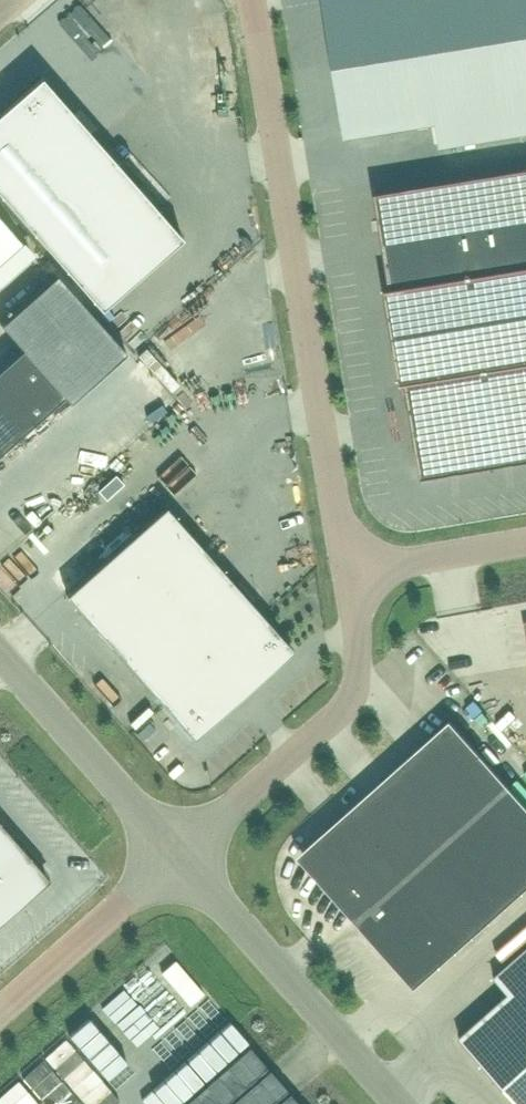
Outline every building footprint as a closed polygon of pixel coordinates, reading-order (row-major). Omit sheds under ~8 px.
[(328,1),(338,67),(525,36),(525,0),(333,0),(328,1)] [(338,67),(349,132),(440,118),(444,146),(525,133),(525,36),(338,67)] [(40,78),(0,113),(0,195),(100,309),(181,238),(40,78)] [(377,194),(393,295),(387,298),(399,375),(406,374),(422,475),(525,459),(525,169),(377,194)] [(0,219),(0,264),(22,244),(0,219)] [(22,349),(0,368),(0,453),(64,396),(22,349)] [(141,412),(149,404),(131,389),(124,397),(141,412)] [(194,740),(294,652),(167,509),(68,597),(194,740)] [(449,718),(347,809),(361,826),(312,870),(400,970),(434,942),(448,957),(525,888),(525,804),(449,718)] [(0,823),(0,921),(28,897),(29,898),(31,897),(27,893),(46,875),(0,823)] [(493,978),(508,994),(459,1038),(518,1103),(525,1103),(525,949),(493,978)] [(234,1074),(247,1064),(218,1025),(205,1035),(234,1074)] [(70,1103),(88,1103),(67,1076),(56,1084),(46,1071),(33,1080),(46,1097),(58,1088),(70,1103)]
